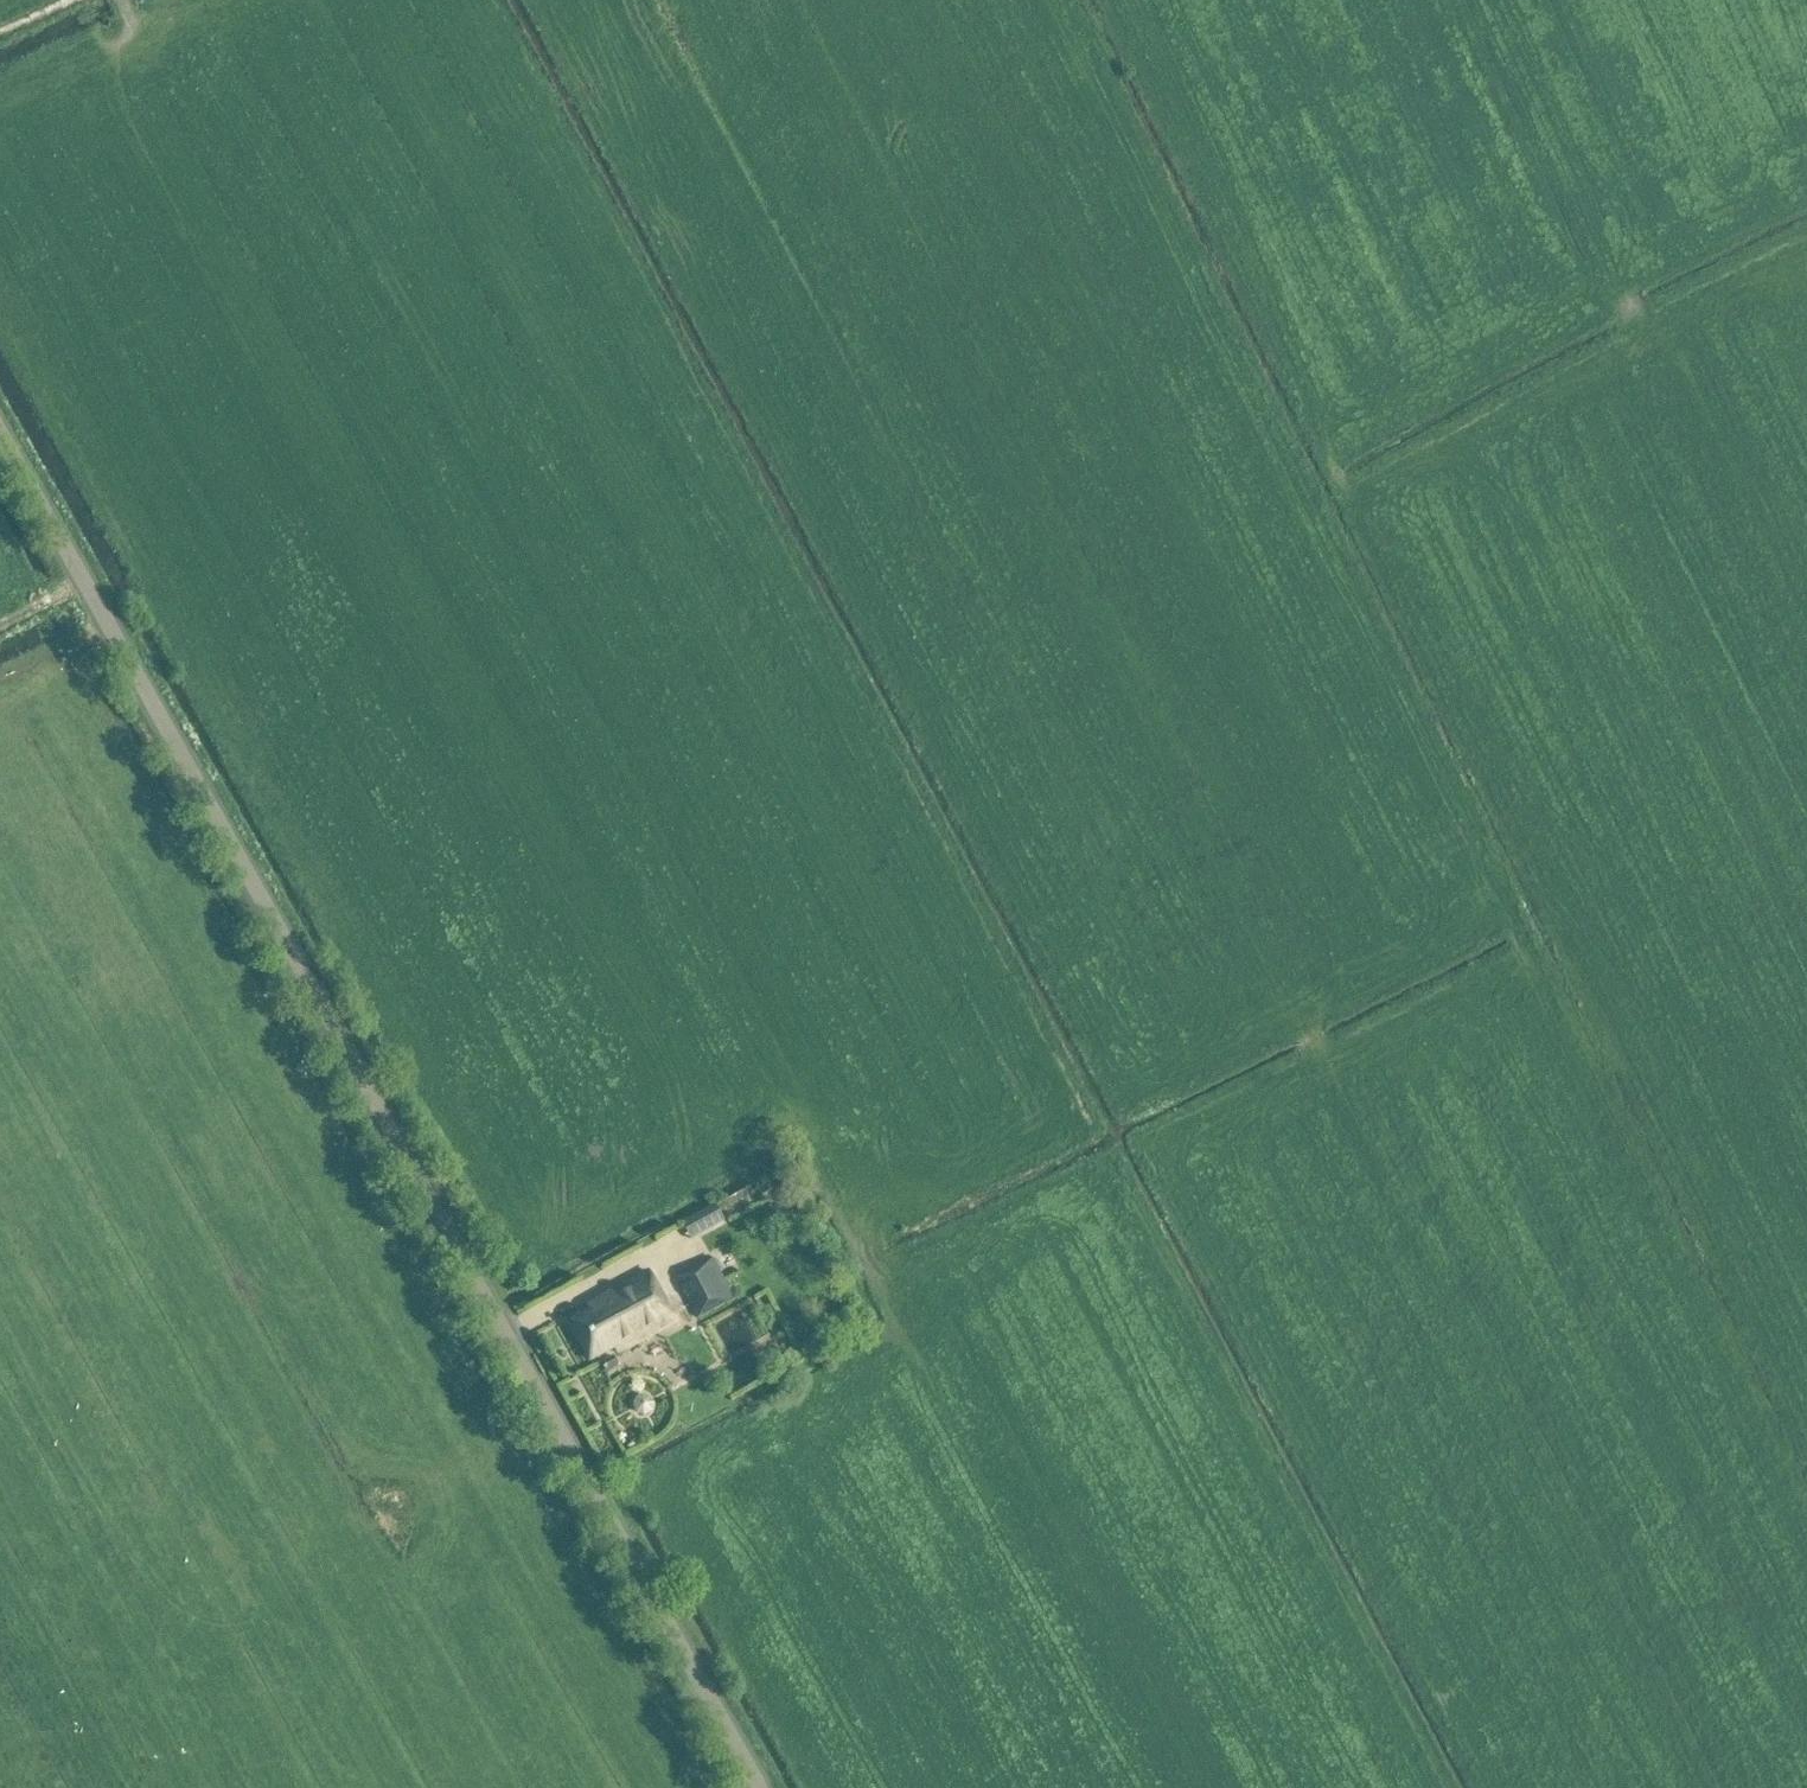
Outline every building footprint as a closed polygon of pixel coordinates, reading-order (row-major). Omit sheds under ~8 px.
[(758,1183),(727,1203),(734,1213),(765,1193),(758,1183)] [(692,1235),(719,1221),(713,1209),(686,1223),(692,1235)] [(697,1320),(734,1301),(713,1261),(676,1280),(697,1320)] [(618,1355),(677,1325),(665,1301),(652,1275),(589,1307),(592,1313),(570,1324),(590,1362),(615,1349),(618,1355)]
